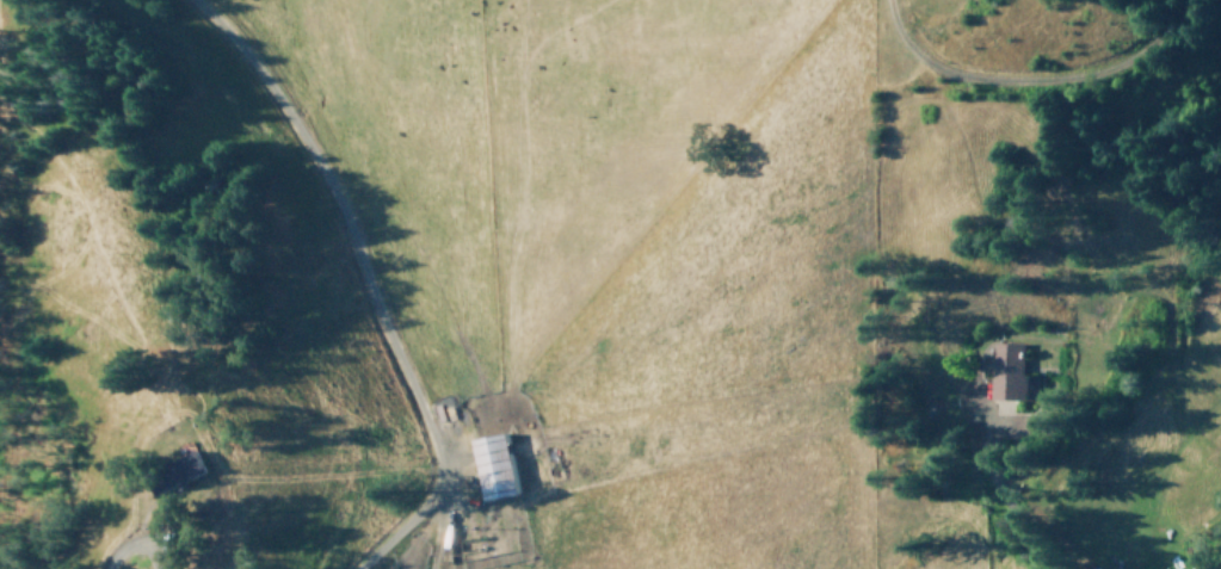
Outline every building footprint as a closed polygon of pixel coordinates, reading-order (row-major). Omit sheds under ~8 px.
[(1024,343),(991,342),(989,398),(1022,398),(1024,343)] [(505,431),(467,438),(479,499),(516,492),(505,431)] [(188,469),(177,447),(126,472),(136,493),(157,483),(158,485),(188,469)]
